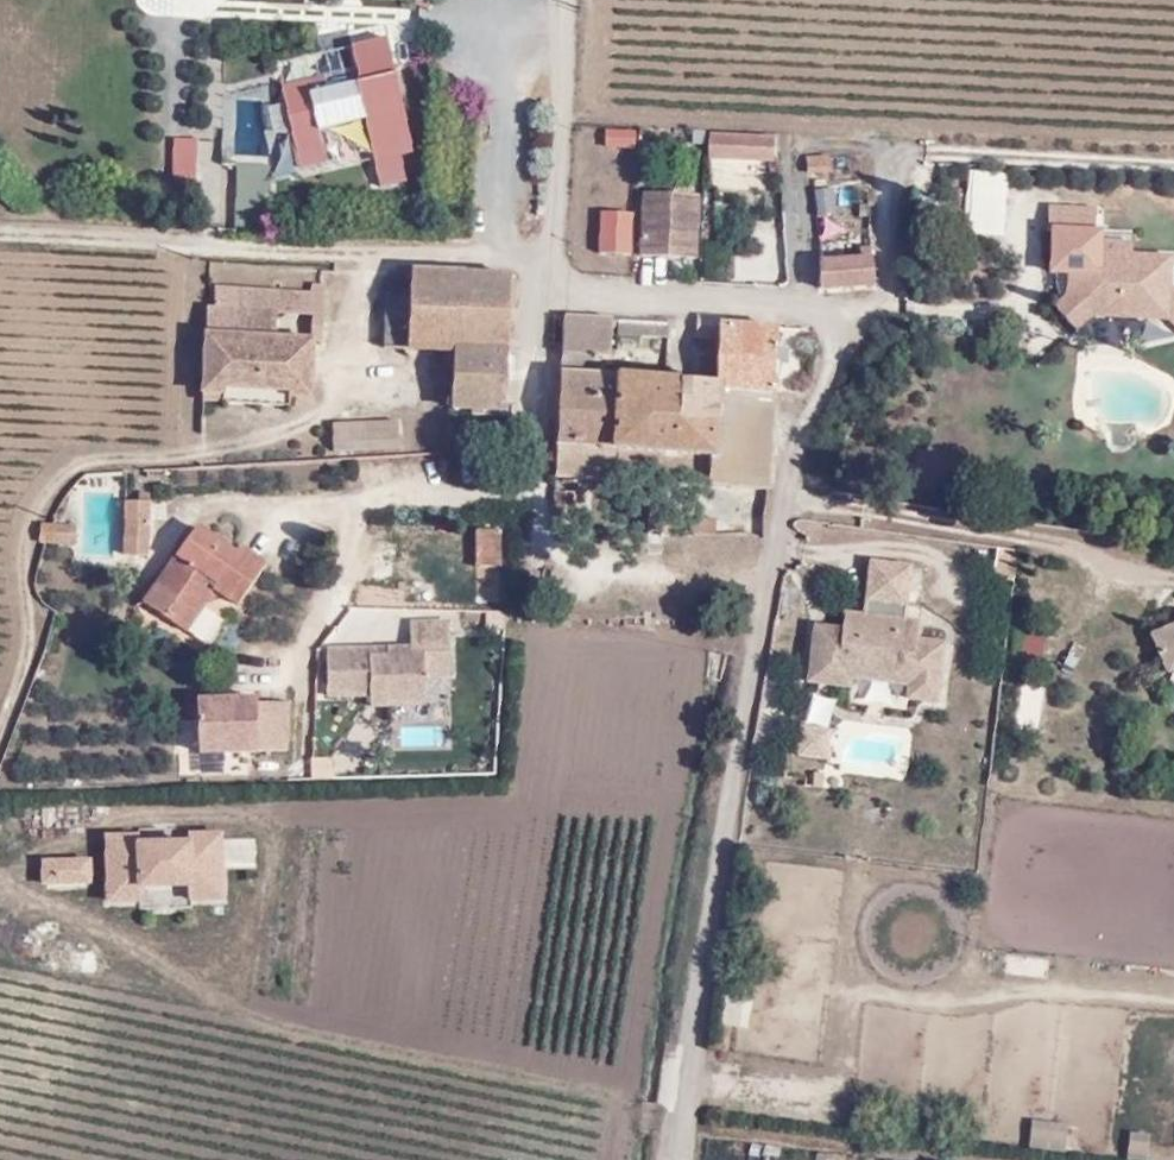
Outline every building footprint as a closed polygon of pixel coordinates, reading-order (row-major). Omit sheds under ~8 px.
[(354,45),(360,70),(283,87),(301,166),(324,161),(317,129),(369,117),(378,159),(383,184),(405,179),(400,155),(412,152),(397,77),(388,38),(354,45)] [(635,147),(634,126),(605,124),(605,146),(635,147)] [(714,157),(770,160),(771,139),(714,135),(714,157)] [(169,138),(170,186),(197,186),(196,138),(169,138)] [(805,170),(826,168),(825,155),(824,152),(803,153),(805,170)] [(241,164),(238,229),(267,231),(270,165),(241,164)] [(965,236),(1005,236),(1005,172),(965,172),(965,236)] [(692,256),(695,198),(643,193),(639,253),(692,256)] [(1047,206),(1046,273),(1056,274),(1061,297),(1053,305),(1075,332),(1091,318),(1168,321),(1173,327),(1173,286),(1173,272),(1173,254),(1133,251),(1134,230),(1099,228),(1100,207),(1047,206)] [(628,253),(629,213),(600,211),(600,252),(628,253)] [(820,289),(871,285),(869,256),(818,258),(820,289)] [(412,293),(410,347),(451,348),(467,349),(470,271),(413,269),(412,293)] [(470,271),(467,349),(508,351),(511,272),(470,271)] [(313,334),(318,335),(319,318),(320,285),(309,284),(309,292),(215,287),(214,305),(205,304),(201,391),(221,392),(221,402),(288,405),(292,396),(310,397),(313,334)] [(383,292),(381,346),(410,347),(412,293),(383,292)] [(692,338),(721,340),(722,323),(722,314),(693,312),(692,338)] [(609,320),(564,317),(560,374),(569,374),(571,353),(580,354),(605,354),(609,320)] [(619,320),(620,330),(669,333),(669,323),(619,320)] [(774,391),(777,326),(722,323),(721,340),(718,383),(718,388),(774,391)] [(451,348),(448,407),(506,410),(508,351),(467,349),(451,348)] [(560,374),(554,472),(611,475),(614,377),(578,375),(580,354),(571,353),(569,374),(560,374)] [(718,383),(669,380),(614,377),(611,475),(712,481),(718,388),(718,383)] [(769,484),(774,391),(718,388),(712,481),(769,484)] [(335,447),(394,444),(394,419),(332,424),(335,447)] [(577,490),(553,489),(550,529),(576,530),(577,490)] [(143,542),(143,519),(127,519),(127,542),(143,542)] [(40,523),(40,543),(43,543),(50,523),(40,523)] [(74,543),(75,523),(50,523),(43,543),(74,543)] [(504,566),(503,526),(474,527),(475,567),(504,566)] [(237,549),(234,554),(195,528),(143,600),(180,628),(212,590),(231,605),(263,565),(237,549)] [(918,640),(920,622),(908,621),(914,567),(874,563),(870,600),(868,616),(849,614),(847,629),(818,626),(812,682),(853,687),(854,678),(913,684),(912,699),(941,702),(948,643),(918,640)] [(458,676),(456,615),(406,616),(407,640),(325,642),(326,695),(372,694),(373,706),(427,705),(426,677),(458,676)] [(1015,620),(1017,665),(1045,664),(1044,618),(1015,620)] [(1155,634),(1171,673),(1173,672),(1173,627),(1155,634)] [(240,690),(193,691),(194,757),(293,754),(291,702),(256,702),(255,696),(241,696),(240,690)] [(105,858),(39,858),(39,887),(104,887),(104,904),(227,905),(228,870),(257,870),(258,838),(226,838),(226,830),(189,829),(188,840),(165,839),(165,830),(141,829),(139,834),(105,833),(105,858)] [(1131,1007),(1129,1034),(1125,1034),(1123,1054),(1141,1055),(1139,1079),(1166,1080),(1162,1125),(1173,1126),(1173,1010),(1131,1007)] [(1065,1152),(1067,1124),(1029,1121),(1026,1149),(1065,1152)] [(1127,1159),(1149,1159),(1148,1135),(1126,1136),(1127,1159)]
